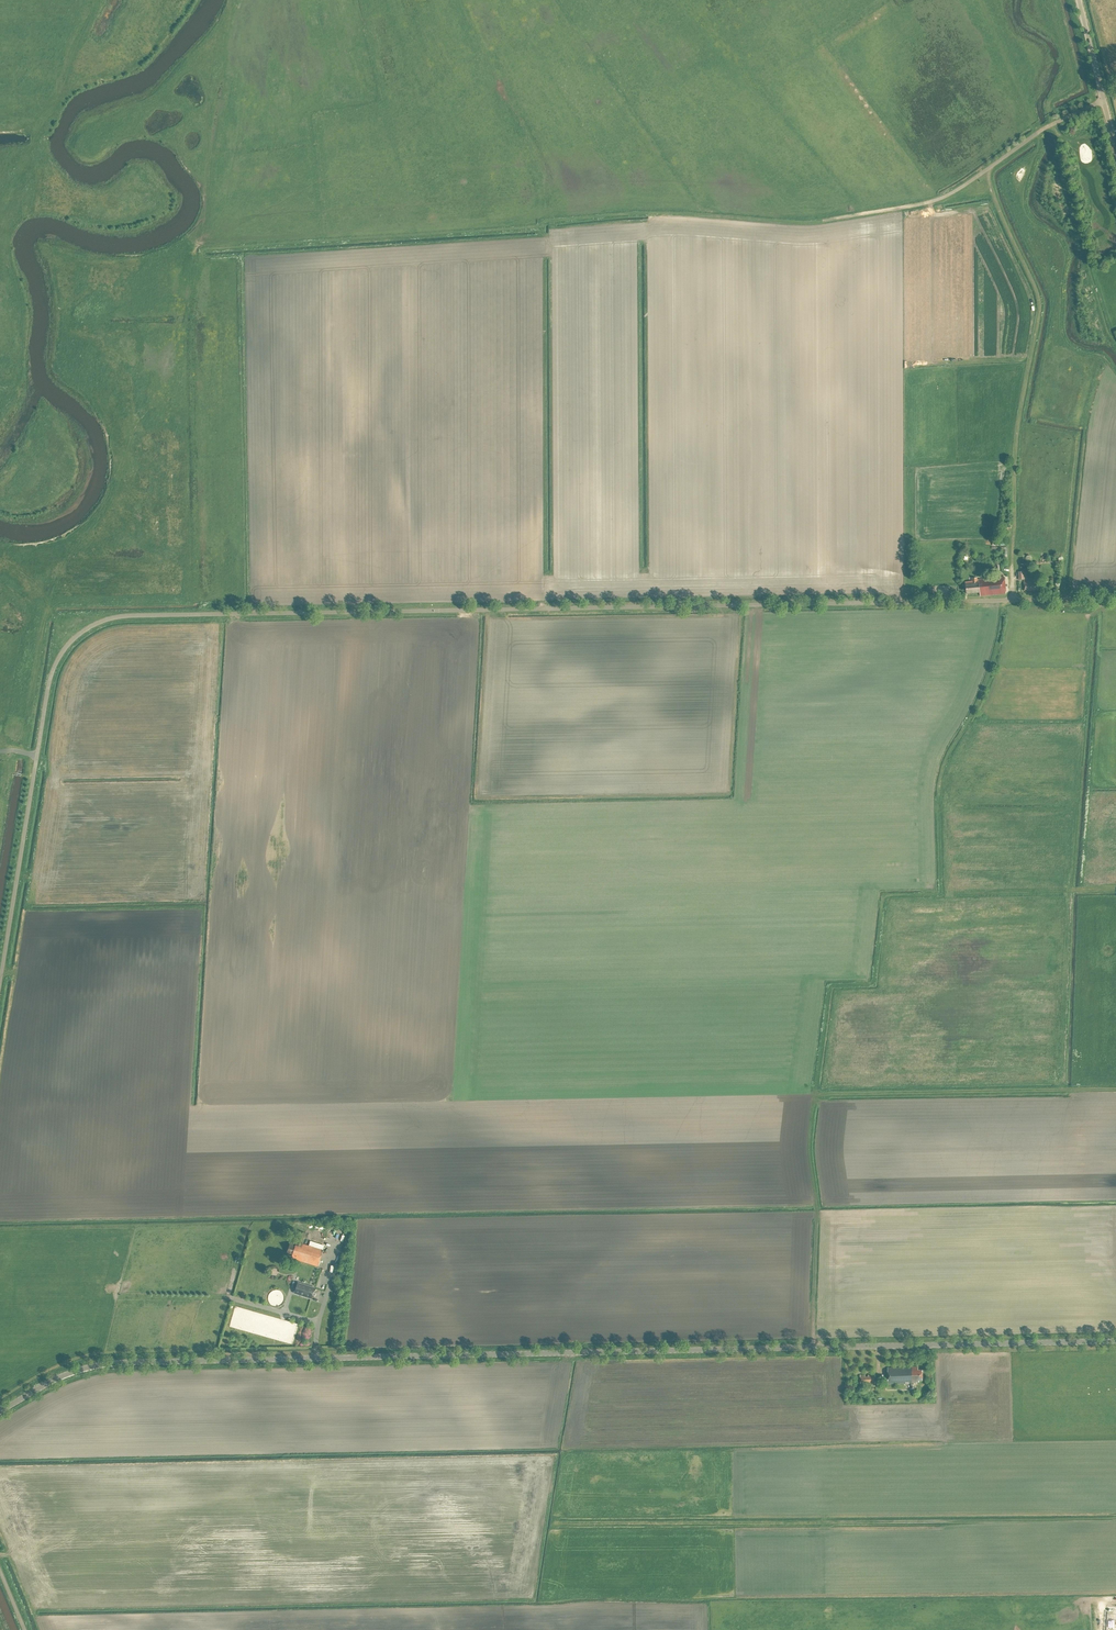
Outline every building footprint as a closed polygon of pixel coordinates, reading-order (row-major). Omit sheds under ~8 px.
[(1006,593),(1005,576),(977,579),(977,577),(971,578),(972,582),(967,582),(968,593),(980,592),(980,596),(1006,593)] [(1035,583),(1035,581),(1024,582),(1025,591),(1036,590),(1036,588),(1039,588),(1038,582),(1035,583)] [(303,1242),(306,1233),(300,1231),(297,1240),(303,1242)] [(309,1245),(323,1250),(324,1245),(310,1241),(309,1245)] [(318,1267),(323,1250),(297,1242),(296,1244),(291,1243),(288,1254),(293,1255),(292,1257),(298,1259),(297,1261),(318,1267)] [(298,1282),(294,1293),(312,1299),(315,1288),(298,1282)] [(888,1367),(888,1383),(895,1383),(895,1382),(896,1382),(896,1383),(906,1383),(906,1382),(908,1382),(908,1383),(911,1383),(911,1388),(915,1388),(915,1385),(913,1385),(913,1382),(919,1382),(919,1380),(923,1380),(923,1370),(918,1370),(918,1367),(888,1367)] [(860,1384),(876,1384),(876,1382),(876,1375),(860,1375),(860,1384)] [(1106,1629),(1115,1629),(1115,1607),(1108,1607),(1106,1629)]
